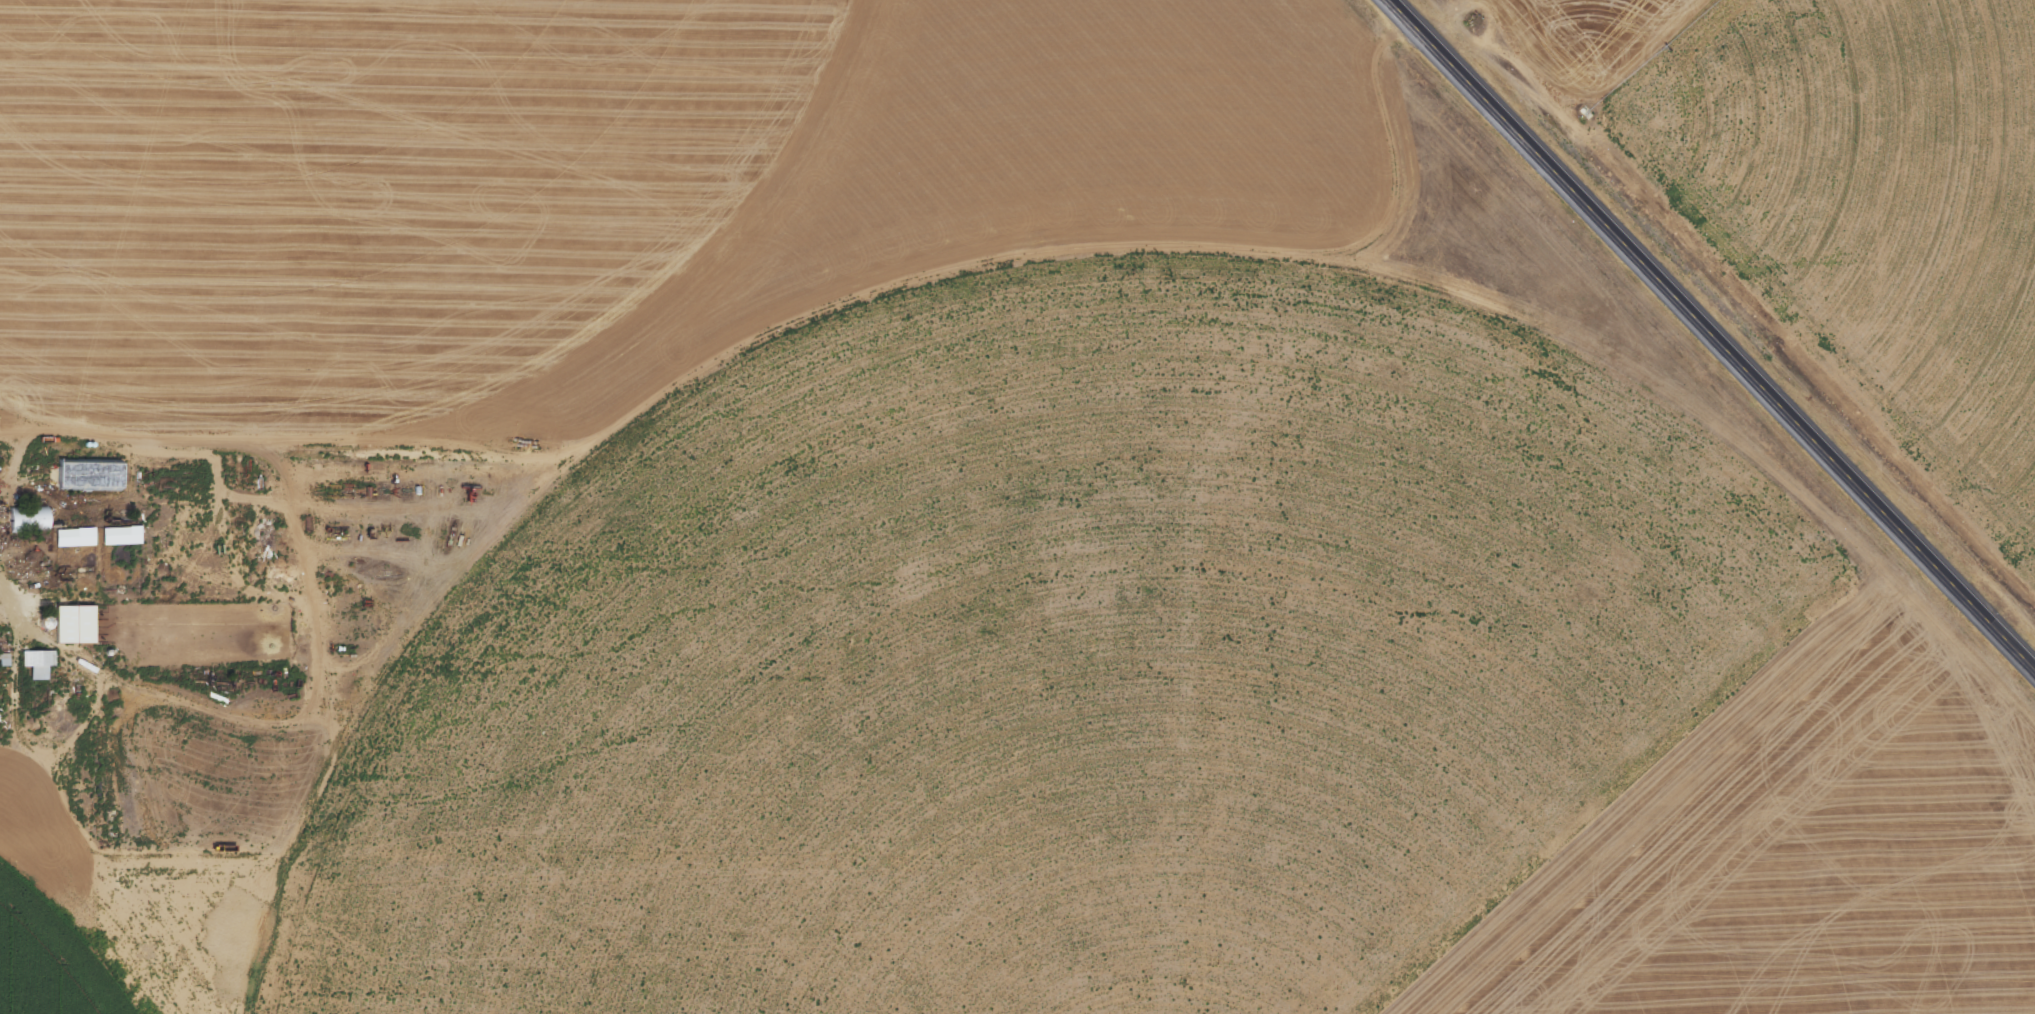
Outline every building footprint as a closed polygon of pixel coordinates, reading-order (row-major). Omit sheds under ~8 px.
[(104,528),(104,544),(143,543),(142,527),(104,528)] [(58,546),(97,545),(96,528),(58,530),(58,546)]
